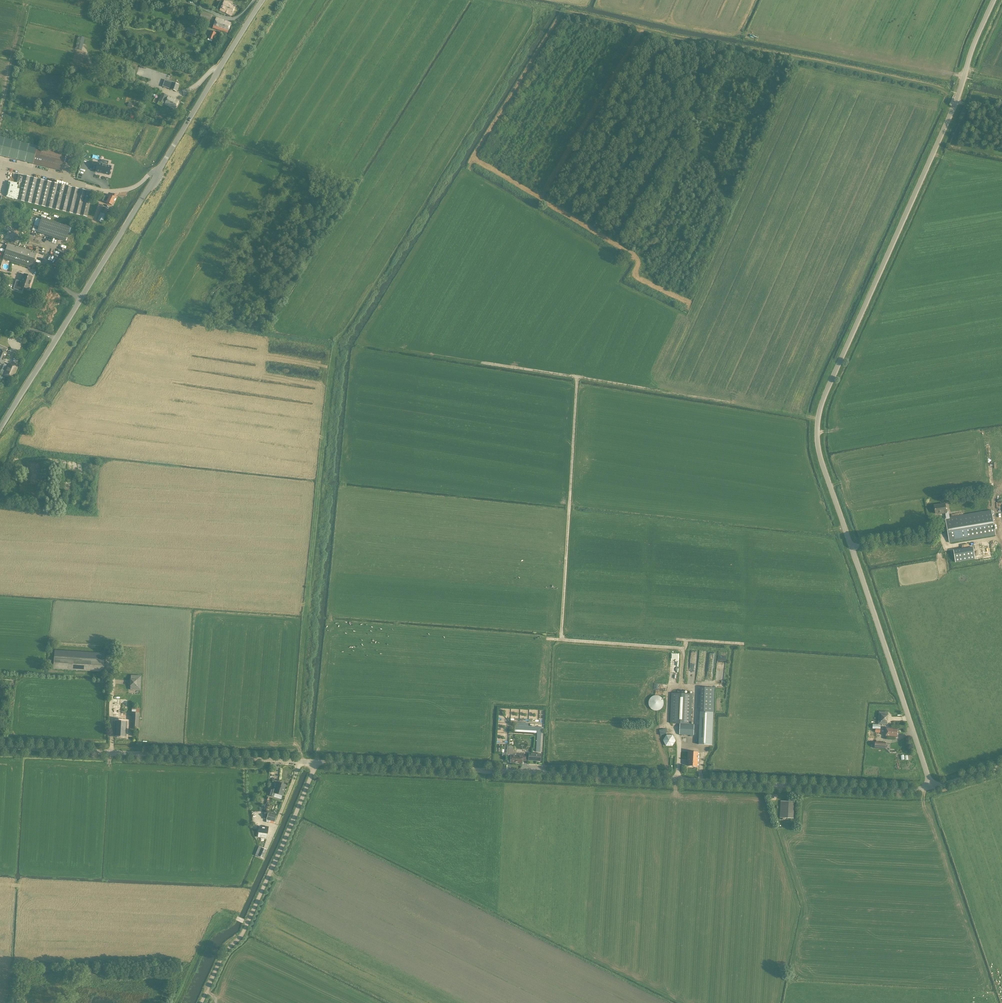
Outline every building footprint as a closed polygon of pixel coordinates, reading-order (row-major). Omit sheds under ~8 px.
[(231,16),(236,6),(224,1),(220,10),(231,16)] [(210,22),(212,15),(202,11),(199,19),(210,22)] [(228,33),(231,23),(223,20),(224,20),(216,17),(212,28),(228,33)] [(188,27),(186,32),(195,36),(197,31),(188,27)] [(217,33),(211,31),(208,38),(214,41),(217,33)] [(178,84),(173,83),(168,81),(166,87),(176,91),(178,84)] [(175,109),(179,101),(168,96),(165,104),(175,109)] [(68,150),(39,142),(34,162),(62,170),(68,150)] [(111,172),(113,163),(98,158),(96,165),(99,166),(98,168),(111,172)] [(87,216),(93,192),(24,173),(18,198),(87,216)] [(112,205),(117,195),(113,193),(112,196),(110,195),(109,198),(105,196),(102,200),(106,202),(112,205)] [(102,222),(108,209),(103,207),(97,220),(102,222)] [(71,225),(43,216),(38,230),(67,239),(71,225)] [(33,267),(38,252),(9,242),(4,257),(33,267)] [(18,279),(15,287),(23,290),(25,286),(30,288),(34,275),(25,273),(23,280),(18,279)] [(13,379),(18,368),(8,364),(3,374),(13,379)] [(27,480),(19,481),(19,482),(20,482),(20,491),(27,491),(27,480)] [(945,504),(934,506),(936,514),(941,513),(941,514),(945,513),(946,518),(945,518),(946,525),(949,542),(995,535),(994,525),(991,510),(950,517),(948,510),(946,511),(945,504)] [(956,562),(975,559),(974,547),(954,549),(956,562)] [(55,650),(54,669),(104,672),(105,653),(55,650)] [(701,687),(700,712),(714,712),(715,688),(701,687)] [(679,735),(687,735),(694,735),(694,724),(691,724),(692,694),(672,693),(671,723),(680,723),(679,735)] [(649,702),(649,703),(649,704),(649,705),(649,706),(650,707),(650,708),(651,708),(651,709),(652,709),(652,710),(653,710),(654,710),(655,710),(655,711),(656,711),(657,711),(658,710),(659,710),(660,710),(660,709),(661,709),(662,709),(662,708),(662,707),(663,707),(663,706),(663,705),(664,705),(664,704),(664,703),(664,702),(664,701),(663,700),(663,699),(662,699),(662,698),(661,697),(660,697),(660,696),(659,696),(658,696),(657,696),(657,695),(656,695),(655,696),(654,696),(653,696),(652,697),(651,697),(651,698),(650,698),(650,699),(649,700),(649,701),(649,702)] [(113,699),(113,714),(121,714),(121,709),(129,709),(129,699),(113,699)] [(132,708),(131,728),(139,729),(140,708),(132,708)] [(714,712),(700,712),(699,744),(712,745),(714,712)] [(116,721),(115,736),(126,737),(127,722),(116,721)] [(542,727),(528,726),(528,723),(515,723),(514,732),(537,733),(536,752),(541,752),(542,727)] [(873,724),(873,729),(875,729),(875,732),(880,733),(881,725),(873,724)] [(887,728),(886,736),(897,737),(898,729),(887,728)] [(674,746),(673,735),(663,735),(663,746),(674,746)] [(509,746),(508,755),(512,755),(512,762),(522,763),(523,760),(525,760),(526,755),(526,754),(513,753),(513,748),(511,748),(512,746),(509,746)] [(689,752),(688,762),(689,762),(689,766),(698,766),(698,752),(689,752)] [(542,754),(529,753),(529,761),(541,761),(542,754)] [(271,788),(269,795),(274,796),(275,793),(282,795),(286,784),(283,784),(283,783),(280,782),(280,783),(278,782),(276,789),(271,788)] [(784,801),(783,817),(793,818),(794,802),(784,801)] [(263,813),(260,813),(260,810),(255,810),(256,820),(260,820),(260,818),(264,818),(263,813)] [(267,820),(266,822),(270,823),(270,821),(275,822),(276,816),(268,813),(266,819),(267,820)] [(266,838),(267,835),(267,833),(267,832),(268,827),(265,826),(265,828),(259,827),(258,832),(258,837),(263,838),(266,838)] [(257,852),(257,851),(255,855),(256,855),(258,856),(263,858),(266,849),(262,847),(260,853),(257,852)]
